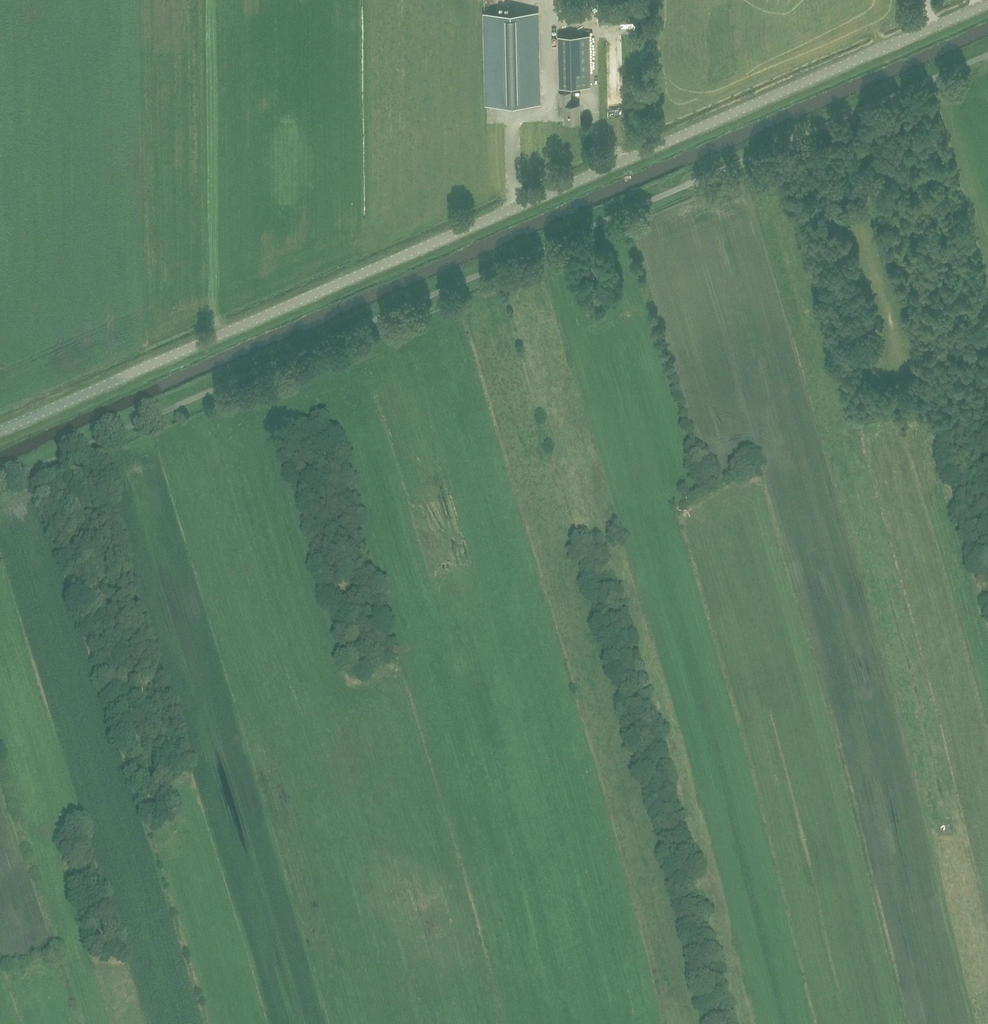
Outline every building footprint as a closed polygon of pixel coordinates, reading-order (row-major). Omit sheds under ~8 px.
[(600,22),(638,20),(637,0),(599,2),(600,22)] [(484,13),(486,104),(539,103),(537,12),(484,13)] [(591,87),(590,35),(558,35),(559,87),(591,87)] [(572,104),(571,92),(559,93),(559,106),(558,106),(558,115),(564,115),(564,122),(580,122),(580,104),(572,104)] [(854,214),(852,204),(851,201),(844,203),(847,216),(854,214)]
